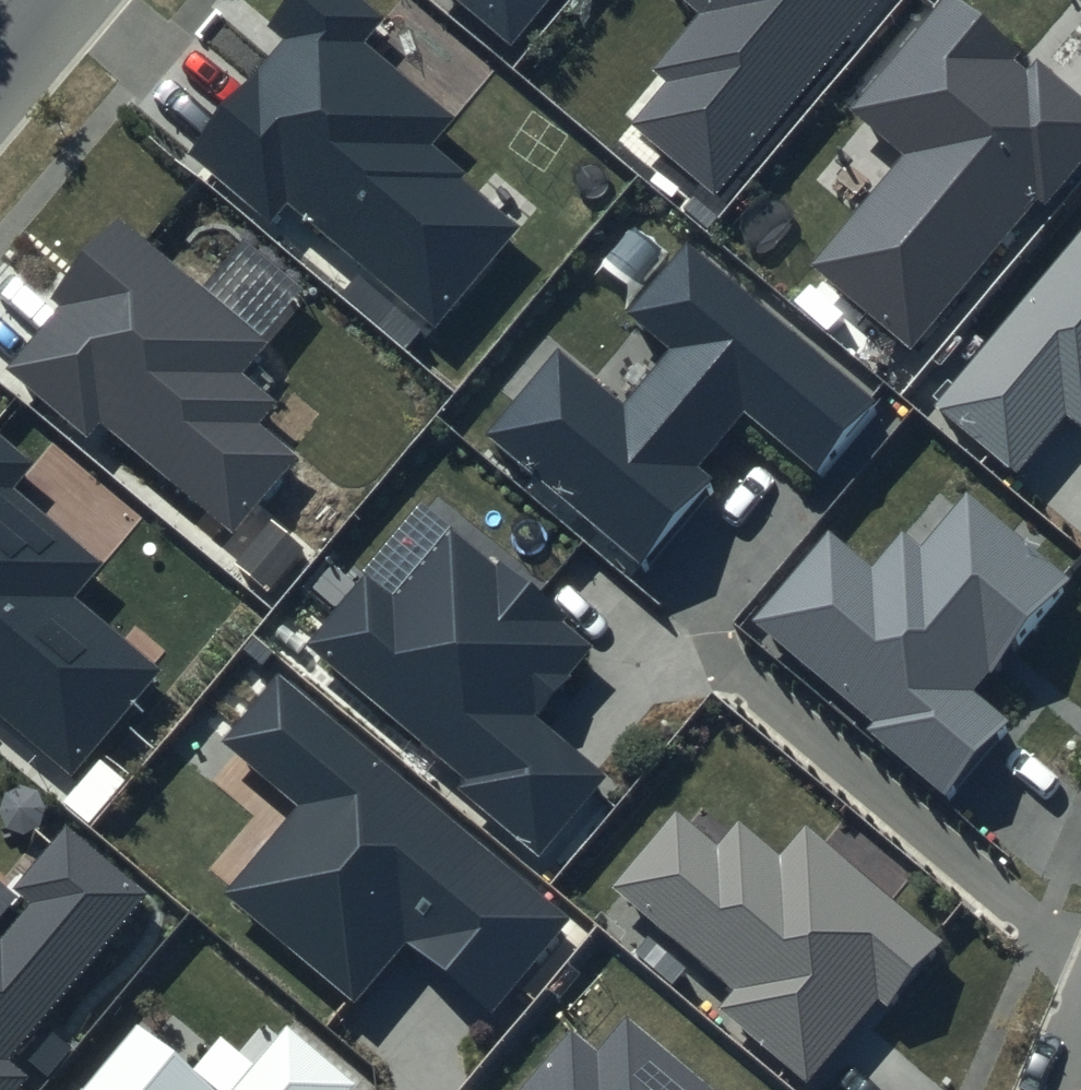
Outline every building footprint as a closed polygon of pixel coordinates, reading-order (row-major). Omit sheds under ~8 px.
[(363,0),(291,0),(269,27),(282,38),(184,156),(269,226),(285,207),(434,330),(519,228),(460,179),(463,175),(429,147),(452,118),(358,40),(380,14),(363,0)] [(514,47),(552,0),(456,0),(514,47)] [(698,14),(652,69),(667,81),(631,124),(716,193),(876,0),(682,0),(698,14)] [(959,0),(943,0),(851,106),(908,156),(816,261),(907,340),(1032,196),(1040,204),(1080,157),(1080,96),(1034,55),(1023,67),(1013,59),(1019,52),(959,0)] [(262,342),(116,221),(53,296),(59,301),(3,369),(91,442),(103,428),(231,535),(296,458),(255,425),(273,404),(236,373),(262,342)] [(929,408),(1012,478),(1066,413),(1080,426),(1080,227),(929,408)] [(878,405),(686,243),(628,311),(673,349),(626,405),(562,350),(490,435),(644,565),(717,480),(700,466),(746,412),(820,474),(878,405)] [(0,437),(0,716),(70,775),(157,673),(69,599),(99,563),(10,488),(31,463),(0,437)] [(869,566),(830,532),(753,621),(877,725),(870,732),(942,793),(1006,719),(969,687),(1067,582),(966,494),(919,547),(902,531),(869,566)] [(597,646),(455,524),(395,593),(369,571),(305,645),(464,781),(457,789),(539,859),(613,773),(540,712),(597,646)] [(573,917),(279,671),(222,740),(300,805),(225,894),(353,1001),(406,938),(493,1011),(573,917)] [(945,942),(805,825),(781,853),(742,820),(719,847),(676,811),(613,886),(734,989),(720,1006),(808,1080),(877,998),(889,1008),(945,942)] [(65,821),(10,887),(28,902),(0,935),(0,1089),(19,1089),(34,1072),(15,1056),(152,894),(65,821)] [(626,1015),(598,1048),(573,1028),(522,1089),(718,1089),(626,1015)] [(283,1020),(225,1089),(350,1089),(357,1082),(283,1020)] [(138,1027),(86,1089),(214,1089),(138,1027)]
